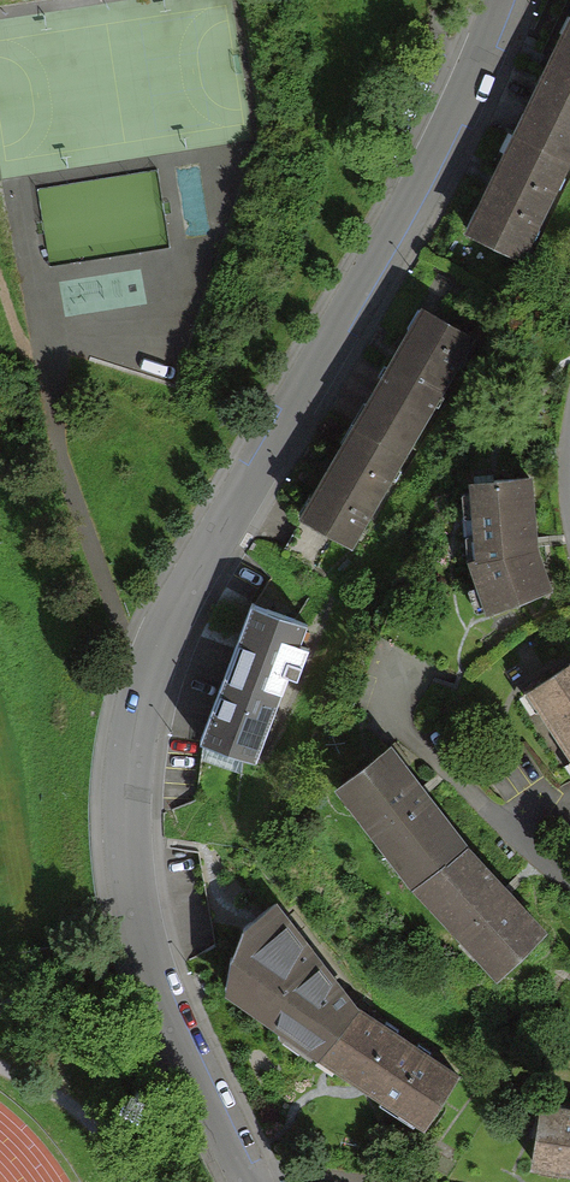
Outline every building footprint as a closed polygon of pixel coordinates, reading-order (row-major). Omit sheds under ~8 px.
[(565,9),(540,65),(513,123),(488,178),(461,236),(524,265),(569,165),(569,11),(565,9)] [(415,440),(474,336),(412,301),(384,351),(354,406),(323,460),(295,510),(357,544),(415,440)] [(471,469),(473,557),(471,558),(496,608),(555,579),(535,539),(533,468),(471,469)] [(303,643),(311,622),(254,600),(238,641),(200,737),(257,759),(289,678),(296,681),(310,645),(303,643)] [(524,689),(569,756),(569,657),(524,689)] [(440,808),(389,747),(337,791),(489,974),(542,931),(501,882),(440,808)] [(267,1012),(311,1052),(342,1074),(419,1131),(460,1079),(356,998),(259,906),(210,962),(267,1012)] [(540,1097),(530,1163),(569,1169),(569,1102),(540,1097)]
